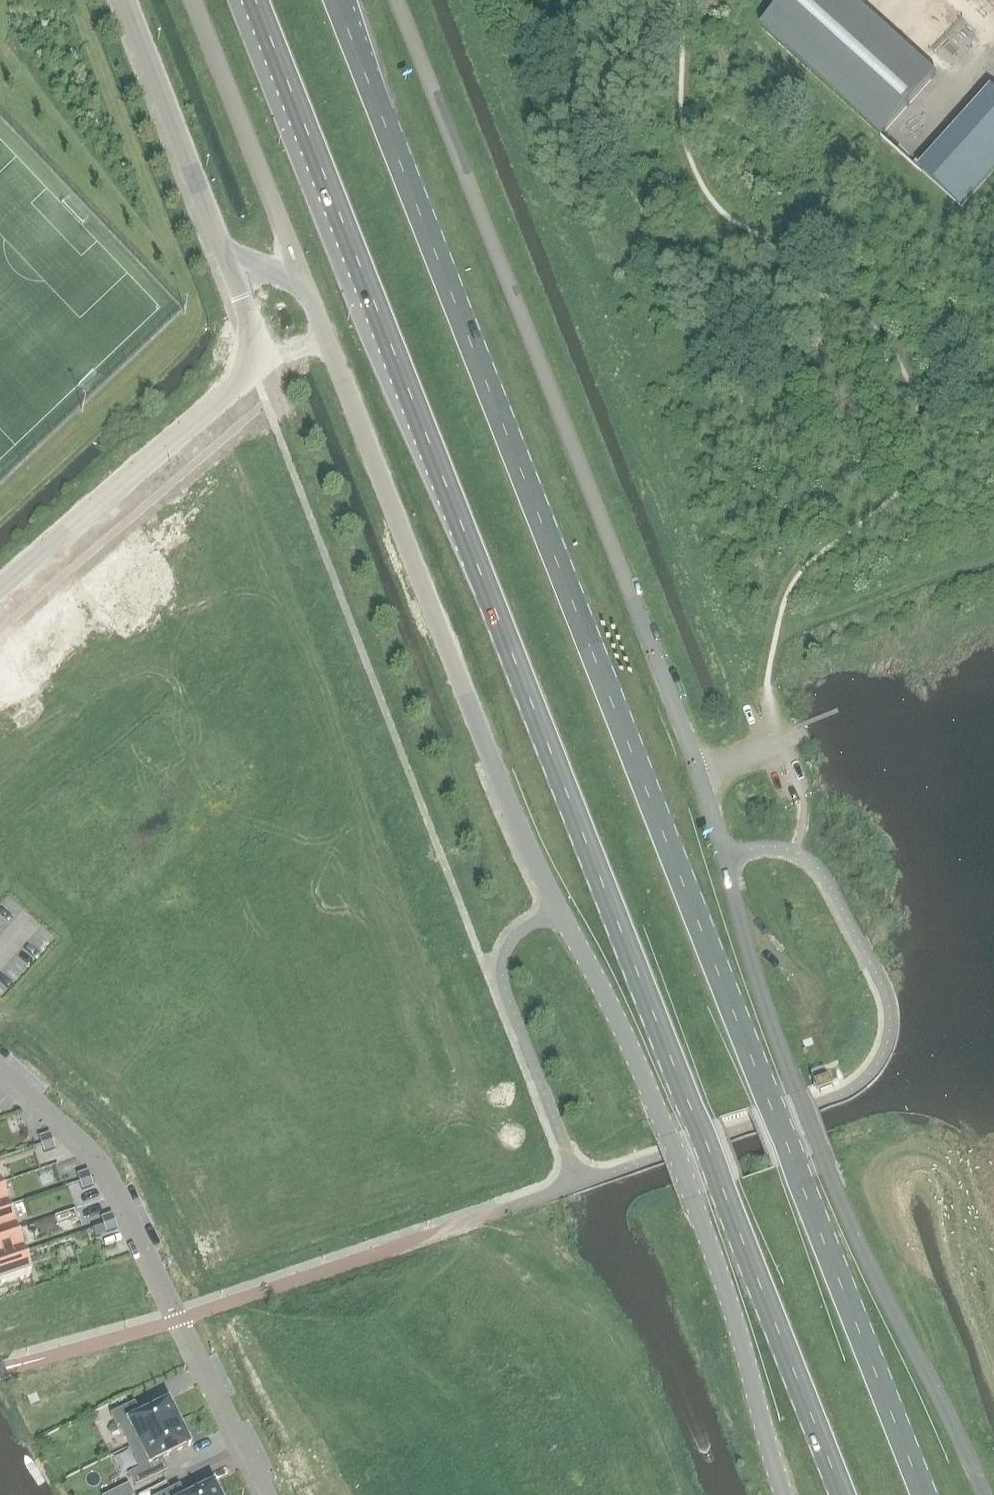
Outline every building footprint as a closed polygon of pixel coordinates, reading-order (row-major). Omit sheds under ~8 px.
[(762,28),(881,135),(935,75),(852,0),(787,0),(762,28)] [(917,172),(958,209),(993,170),(993,94),(991,91),(917,172)] [(812,1083),(815,1095),(831,1090),(827,1078),(812,1083)] [(41,1145),(52,1141),(49,1133),(38,1137),(41,1145)] [(54,1148),(52,1141),(41,1145),(43,1152),(54,1148)] [(76,1174),(79,1182),(90,1178),(87,1170),(76,1174)] [(93,1186),(90,1178),(79,1182),(81,1190),(93,1186)] [(14,1230),(6,1207),(0,1209),(0,1234),(14,1230)] [(103,1225),(114,1221),(111,1213),(100,1217),(103,1225)] [(114,1221),(103,1225),(105,1233),(117,1229),(114,1221)] [(22,1252),(14,1230),(0,1234),(0,1260),(22,1252)] [(22,1252),(0,1260),(0,1286),(30,1276),(22,1252)] [(128,1447),(179,1422),(168,1400),(139,1414),(134,1402),(110,1414),(116,1428),(118,1427),(128,1447)] [(179,1422),(128,1447),(139,1468),(128,1474),(135,1487),(167,1471),(162,1459),(190,1445),(179,1422)] [(213,1482),(187,1494),(219,1494),(213,1482)] [(115,1491),(117,1494),(134,1494),(129,1484),(115,1491)] [(179,1485),(159,1494),(184,1494),(179,1485)]
